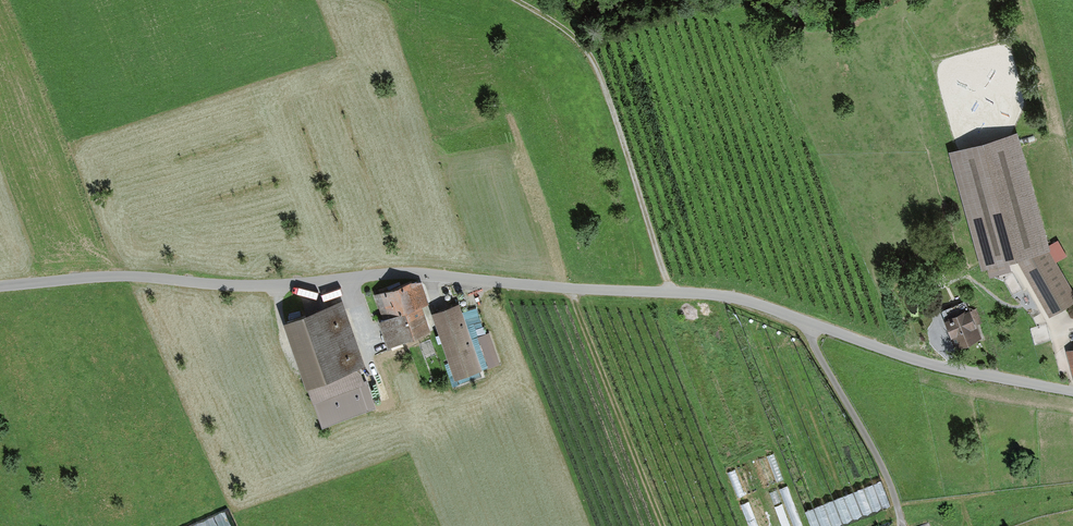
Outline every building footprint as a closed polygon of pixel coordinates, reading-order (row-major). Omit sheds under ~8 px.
[(956,151),(991,261),(1017,253),(1049,309),(1072,299),(1072,291),(1048,243),(1014,133),(956,151)] [(390,342),(430,325),(412,283),(372,300),(390,342)] [(460,301),(435,310),(460,378),(484,369),(460,301)] [(338,304),(287,322),(312,392),(363,374),(338,304)] [(945,315),(958,347),(983,338),(971,305),(945,315)] [(474,320),(478,333),(485,331),(482,322),(483,322),(479,308),(465,313),(468,322),(474,320)] [(490,366),(502,362),(490,330),(478,335),(490,366)] [(808,506),(815,525),(830,525),(871,512),(863,487),(808,506)]
